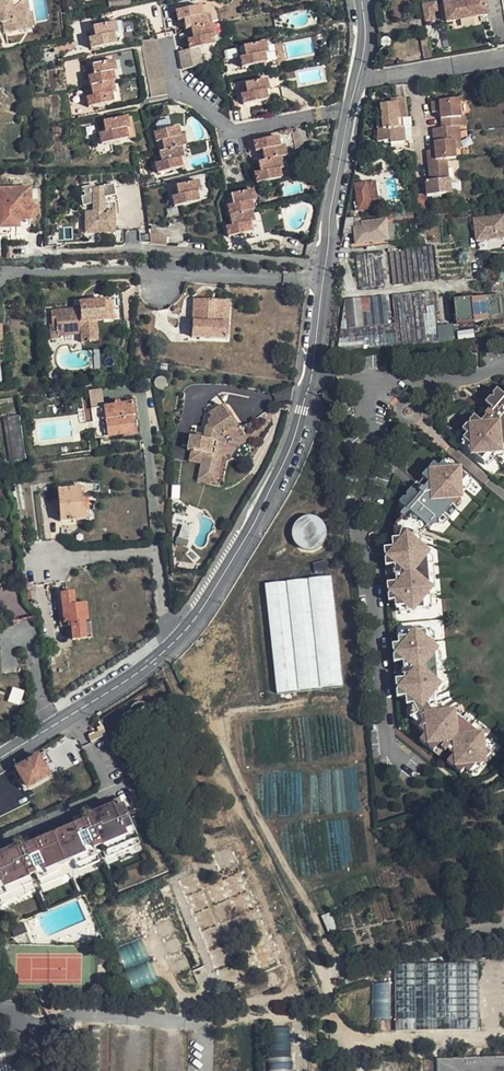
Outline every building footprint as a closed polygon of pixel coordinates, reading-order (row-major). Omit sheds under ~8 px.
[(8,35),(19,34),(19,31),(31,29),(29,17),(32,14),(25,7),(24,0),(0,0),(0,13),(1,14),(0,14),(0,18),(1,24),(7,23),(8,35)] [(30,0),(24,0),(25,7),(32,14),(30,0)] [(132,9),(131,0),(109,0),(109,11),(132,9)] [(503,44),(503,0),(420,0),(427,39),(401,44),(403,60),(503,44)] [(185,26),(186,32),(190,32),(208,28),(206,17),(203,18),(199,19),(198,14),(202,13),(201,8),(177,13),(179,23),(187,21),(188,25),(185,26)] [(19,31),(19,34),(35,31),(32,14),(29,17),(31,29),(19,31)] [(223,24),(208,28),(190,32),(192,42),(188,43),(190,51),(190,52),(198,50),(198,53),(216,50),(215,44),(212,44),(211,39),(214,39),(226,36),(223,24)] [(116,26),(93,31),(95,39),(98,38),(98,41),(90,43),(92,53),(117,47),(116,43),(113,43),(112,38),(115,38),(118,37),(116,26)] [(164,37),(145,41),(147,50),(166,46),(164,37)] [(262,45),(239,50),(241,58),(243,57),(243,60),(237,61),(240,71),(264,67),(263,62),(260,62),(260,58),(262,57),(265,56),(262,45)] [(147,50),(149,58),(167,54),(166,46),(147,50)] [(180,53),(182,62),(200,59),(198,53),(198,50),(190,52),(190,51),(182,53),(180,53)] [(167,54),(149,58),(150,66),(169,62),(167,54)] [(201,66),(200,59),(182,62),(184,70),(201,66)] [(150,66),(152,74),(171,70),(169,62),(150,66)] [(114,65),(92,69),(93,75),(95,75),(96,79),(87,81),(90,91),(112,86),(115,85),(114,81),(111,82),(110,76),(113,76),(116,75),(114,65)] [(171,70),(152,74),(154,82),(173,78),(171,70)] [(154,82),(155,90),(175,86),(173,78),(154,82)] [(266,82),(244,87),(245,95),(248,94),(248,97),(240,98),(242,109),(283,101),(280,90),(268,93),(266,82)] [(114,97),(112,86),(90,91),(91,98),(93,98),(94,102),(86,103),(88,113),(113,108),(112,103),(109,103),(108,99),(111,98),(114,97)] [(175,86),(155,90),(157,97),(176,94),(175,86)] [(428,152),(429,163),(431,183),(426,183),(427,198),(445,196),(444,181),(450,181),(447,161),(458,160),(457,149),(456,139),(453,139),(452,129),(460,129),(460,128),(460,120),(462,120),(460,102),(432,105),(433,113),(441,113),(442,130),(434,131),(436,151),(428,152)] [(376,131),(377,142),(390,141),(391,152),(410,150),(409,143),(413,143),(410,119),(406,119),(405,107),(391,108),(392,118),(387,119),(387,114),(386,112),(384,111),(381,112),(381,115),(381,123),(378,123),(379,130),(376,131)] [(174,132),(172,122),(162,124),(159,128),(161,135),(157,135),(159,145),(163,145),(166,144),(166,147),(164,148),(165,154),(183,151),(188,150),(186,139),(182,140),(181,140),(179,135),(181,135),(180,130),(174,132)] [(126,123),(103,127),(105,135),(108,134),(108,138),(100,140),(102,150),(127,145),(126,140),(123,140),(122,135),(125,135),(129,134),(126,123)] [(462,148),(460,129),(452,129),(453,139),(456,139),(457,149),(462,148)] [(278,140),(252,146),(254,155),(262,154),(263,157),(261,158),(263,164),(279,161),(284,160),(283,148),(295,145),(292,134),(277,137),(278,140)] [(165,154),(160,155),(162,163),(164,162),(165,166),(158,168),(160,177),(185,172),(184,167),(181,168),(180,163),(183,162),(185,162),(183,151),(165,154)] [(263,164),(257,166),(258,174),(261,173),(261,176),(255,178),(257,189),(280,184),(279,179),(276,180),(275,175),(278,174),(281,173),(279,161),(263,164)] [(375,180),(366,182),(369,199),(378,197),(375,180)] [(444,181),(445,196),(453,196),(451,181),(450,181),(444,181)] [(366,182),(355,184),(359,206),(356,207),(357,210),(380,206),(378,197),(369,199),(366,182)] [(83,215),(84,230),(93,229),(93,234),(114,234),(113,214),(113,204),(117,203),(115,196),(113,187),(100,189),(99,185),(80,188),(81,193),(83,192),(84,196),(78,197),(80,207),(91,205),(91,215),(83,215)] [(196,187),(174,192),(175,198),(178,198),(179,201),(171,203),(173,213),(198,208),(197,203),(194,203),(193,199),(196,198),(198,198),(196,187)] [(0,190),(0,228),(29,227),(29,221),(32,221),(36,217),(36,211),(32,208),(29,208),(29,191),(0,190)] [(250,193),(229,197),(230,204),(232,204),(233,207),(225,209),(227,219),(229,218),(251,214),(252,213),(251,209),(249,209),(247,204),(250,203),(253,203),(250,193)] [(427,198),(416,199),(417,210),(428,209),(427,198)] [(251,214),(229,218),(230,226),(233,225),(234,228),(225,230),(227,241),(252,235),(251,231),(248,231),(247,226),(250,225),(253,225),(251,214)] [(393,217),(365,219),(364,217),(356,218),(347,218),(344,235),(342,246),(389,242),(388,238),(395,237),(394,222),(416,220),(415,214),(393,217)] [(477,242),(503,239),(503,218),(475,221),(477,242)] [(168,234),(149,232),(151,241),(167,243),(168,234)] [(434,246),(390,251),(393,282),(438,278),(434,246)] [(380,253),(356,256),(358,285),(383,283),(380,253)] [(483,296),(481,282),(475,283),(476,297),(483,296)] [(343,328),(341,352),(400,347),(459,342),(454,289),(395,294),(398,322),(391,323),(388,294),(371,296),(372,304),(365,305),(364,297),(347,298),(350,327),(343,328)] [(372,304),(371,296),(364,297),(365,305),(372,304)] [(102,301),(104,320),(112,320),(111,300),(102,301)] [(193,300),(192,319),(191,337),(226,339),(227,322),(220,322),(221,302),(193,300)] [(79,309),(51,311),(52,324),(51,324),(52,339),(58,339),(58,335),(80,334),(81,343),(97,341),(95,321),(104,320),(102,301),(85,302),(86,308),(79,309)] [(92,377),(83,378),(84,386),(93,384),(92,377)] [(101,387),(88,390),(91,405),(105,402),(101,387)] [(498,390),(494,395),(495,398),(491,398),(487,404),(489,406),(484,412),(487,415),(482,421),(476,416),(471,421),(471,424),(469,425),(464,430),(469,435),(465,439),(472,445),(470,448),(484,461),(491,453),(496,457),(498,454),(503,453),(503,451),(503,448),(503,447),(503,395),(498,390)] [(133,402),(94,408),(98,437),(134,432),(132,416),(135,416),(133,402)] [(222,437),(236,429),(222,408),(208,416),(210,419),(208,420),(209,423),(205,424),(202,441),(189,439),(187,452),(190,453),(189,463),(200,465),(198,477),(212,480),(216,457),(213,457),(215,444),(216,438),(220,435),(222,437)] [(18,415),(2,417),(8,460),(25,458),(18,415)] [(472,445),(465,439),(462,442),(470,448),(472,445)] [(225,446),(215,444),(213,457),(216,457),(212,480),(198,477),(197,482),(217,486),(225,446)] [(489,465),(496,457),(491,453),(484,461),(489,465)] [(457,465),(448,458),(445,462),(453,468),(457,465)] [(462,485),(470,476),(457,465),(453,468),(445,462),(441,466),(435,462),(431,467),(432,470),(428,471),(424,475),(431,481),(426,487),(423,485),(417,491),(413,488),(408,493),(409,497),(405,498),(402,501),(407,507),(402,513),(405,516),(409,519),(404,529),(402,537),(397,538),(393,538),(394,546),(386,547),(386,552),(390,556),(387,559),(388,565),(392,565),(393,572),(397,572),(398,580),(389,581),(390,588),(393,591),(390,594),(391,599),(396,599),(397,605),(406,604),(406,609),(426,606),(425,597),(432,596),(431,592),(435,588),(434,586),(431,585),(428,557),(430,554),(432,552),(427,548),(426,543),(419,544),(418,532),(420,526),(423,522),(429,526),(432,529),(434,526),(441,525),(440,521),(458,500),(462,499),(464,499),(464,493),(467,490),(462,485)] [(475,481),(470,476),(462,485),(467,490),(475,481)] [(62,522),(86,519),(85,503),(83,488),(58,490),(62,522)] [(463,503),(462,499),(458,500),(440,521),(441,525),(445,525),(463,503)] [(328,525),(302,514),(291,540),(317,550),(328,525)] [(396,528),(397,538),(402,537),(404,529),(409,519),(405,516),(396,528)] [(424,533),(429,526),(423,522),(420,526),(418,532),(419,544),(426,543),(424,533)] [(25,523),(16,524),(19,543),(27,542),(25,523)] [(178,533),(178,544),(186,544),(186,533),(178,533)] [(21,552),(2,555),(4,564),(22,561),(21,552)] [(433,556),(430,554),(428,557),(431,585),(434,586),(436,584),(433,556)] [(23,564),(4,567),(6,578),(25,574),(23,564)] [(332,575),(265,581),(276,692),(343,686),(332,575)] [(75,592),(61,594),(65,615),(60,615),(61,626),(72,625),(74,639),(87,637),(84,622),(88,622),(85,604),(76,605),(75,592)] [(436,638),(430,639),(429,628),(409,629),(409,634),(400,635),(400,641),(393,642),(394,649),(397,651),(394,654),(396,660),(404,659),(405,667),(401,668),(402,677),(396,677),(397,684),(401,687),(398,690),(398,695),(407,695),(408,703),(410,702),(414,702),(418,711),(424,720),(421,723),(419,726),(425,731),(420,738),(425,742),(430,742),(430,746),(435,749),(438,745),(445,751),(447,748),(453,753),(447,760),(452,764),(456,763),(456,767),(461,771),(465,766),(470,770),(477,762),(481,764),(491,751),(483,745),(488,740),(484,737),(483,731),(482,731),(479,731),(456,713),(456,711),(456,708),(443,709),(439,715),(432,710),(430,706),(429,703),(428,694),(435,693),(440,692),(439,688),(443,683),(442,682),(439,679),(437,653),(438,650),(440,647),(437,645),(436,638)] [(436,703),(435,693),(428,694),(429,703),(430,706),(432,710),(439,715),(443,709),(436,703)] [(411,715),(421,723),(424,720),(418,711),(414,702),(410,702),(411,715)] [(461,710),(456,711),(456,713),(479,731),(482,731),(481,727),(461,710)] [(97,731),(100,736),(106,733),(103,727),(97,731)] [(97,731),(88,735),(91,741),(100,736),(97,731)] [(483,745),(491,751),(496,746),(488,740),(483,745)] [(24,787),(46,775),(54,771),(45,753),(37,758),(15,769),(24,787)] [(477,762),(470,770),(474,773),(481,764),(477,762)] [(118,797),(93,808),(96,816),(99,823),(78,831),(75,825),(72,816),(28,835),(32,843),(34,849),(13,859),(11,852),(7,844),(0,847),(0,895),(22,885),(25,891),(40,884),(36,876),(35,873),(40,871),(42,874),(44,880),(53,876),(52,872),(63,867),(60,862),(69,858),(67,854),(75,851),(76,854),(79,861),(91,856),(93,860),(101,856),(98,850),(97,847),(102,845),(104,848),(107,855),(115,851),(114,847),(129,840),(124,830),(132,826),(118,797)] [(99,823),(96,816),(75,825),(78,831),(99,823)] [(114,847),(115,851),(138,841),(132,826),(124,830),(129,840),(114,847)] [(34,849),(32,843),(11,852),(13,859),(34,849)] [(91,856),(79,861),(81,865),(93,860),(91,856)] [(52,872),(53,876),(65,871),(63,867),(52,872)] [(0,895),(0,900),(0,901),(25,891),(22,885),(0,895)] [(322,914),(327,931),(336,929),(331,912),(322,914)] [(24,921),(11,926),(15,936),(27,931),(24,921)] [(396,1030),(480,1028),(479,961),(394,963),(396,1030)] [(389,982),(371,983),(373,1019),(390,1018),(389,982)] [(289,1026),(263,1027),(265,1070),(292,1070),(289,1026)] [(441,1059),(441,1070),(503,1070),(503,1057),(441,1059)]
